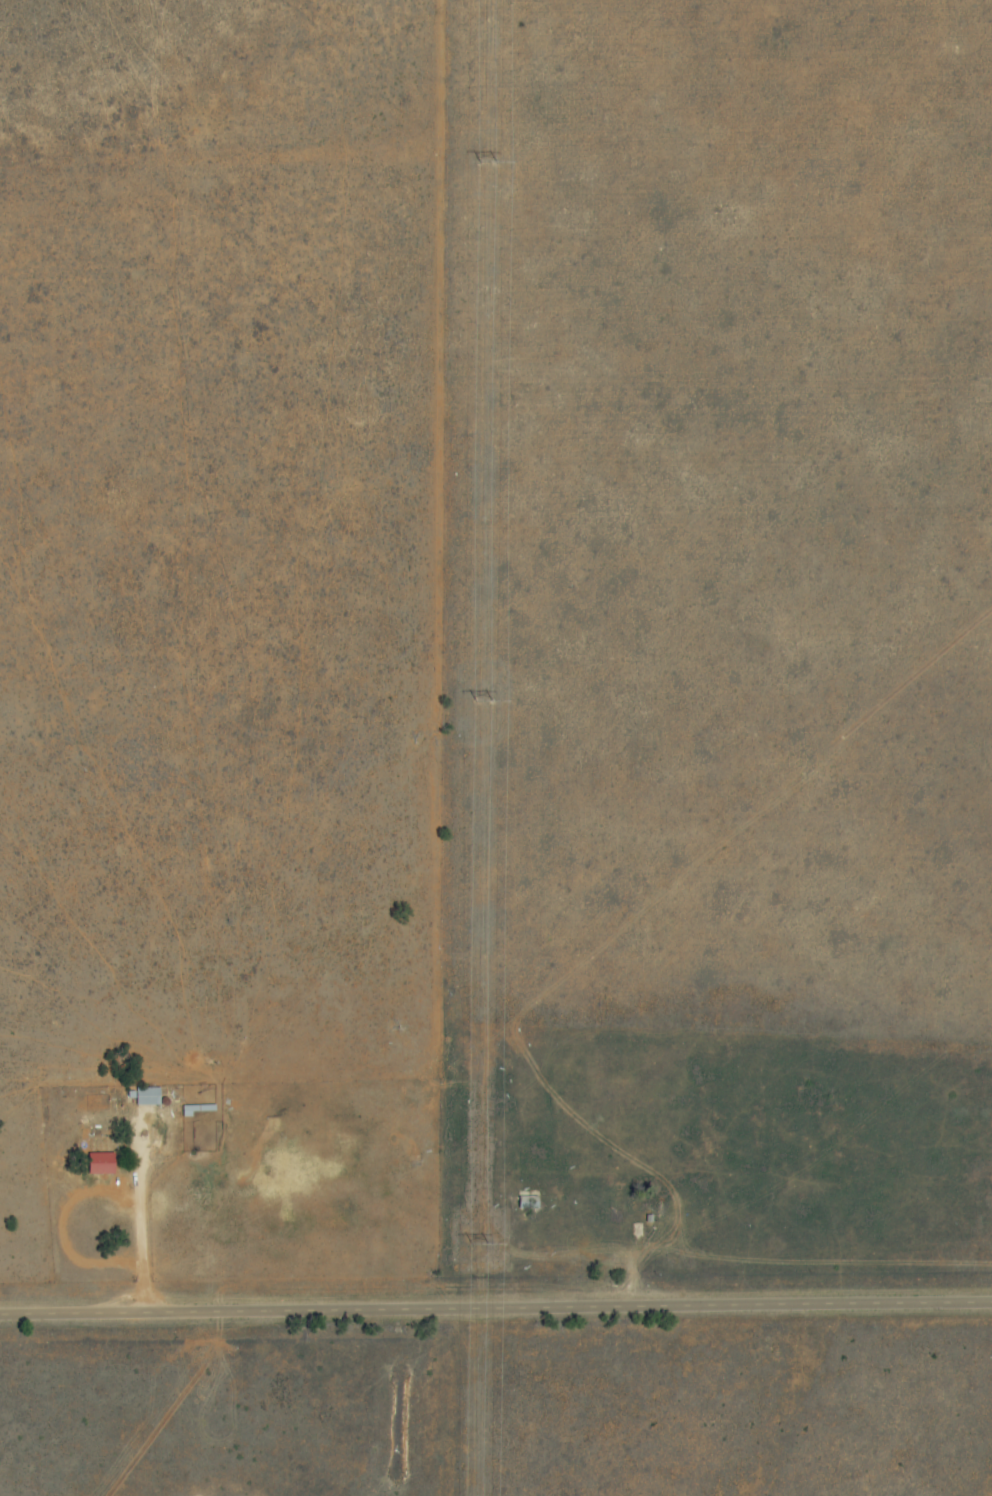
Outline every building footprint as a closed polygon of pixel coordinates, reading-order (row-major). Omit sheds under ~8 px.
[(138,1087),(138,1104),(160,1104),(160,1087),(138,1087)] [(216,1105),(183,1105),(183,1115),(216,1115),(216,1105)] [(116,1173),(116,1153),(89,1153),(89,1173),(116,1173)] [(520,1208),(539,1208),(539,1195),(520,1195),(520,1208)]
